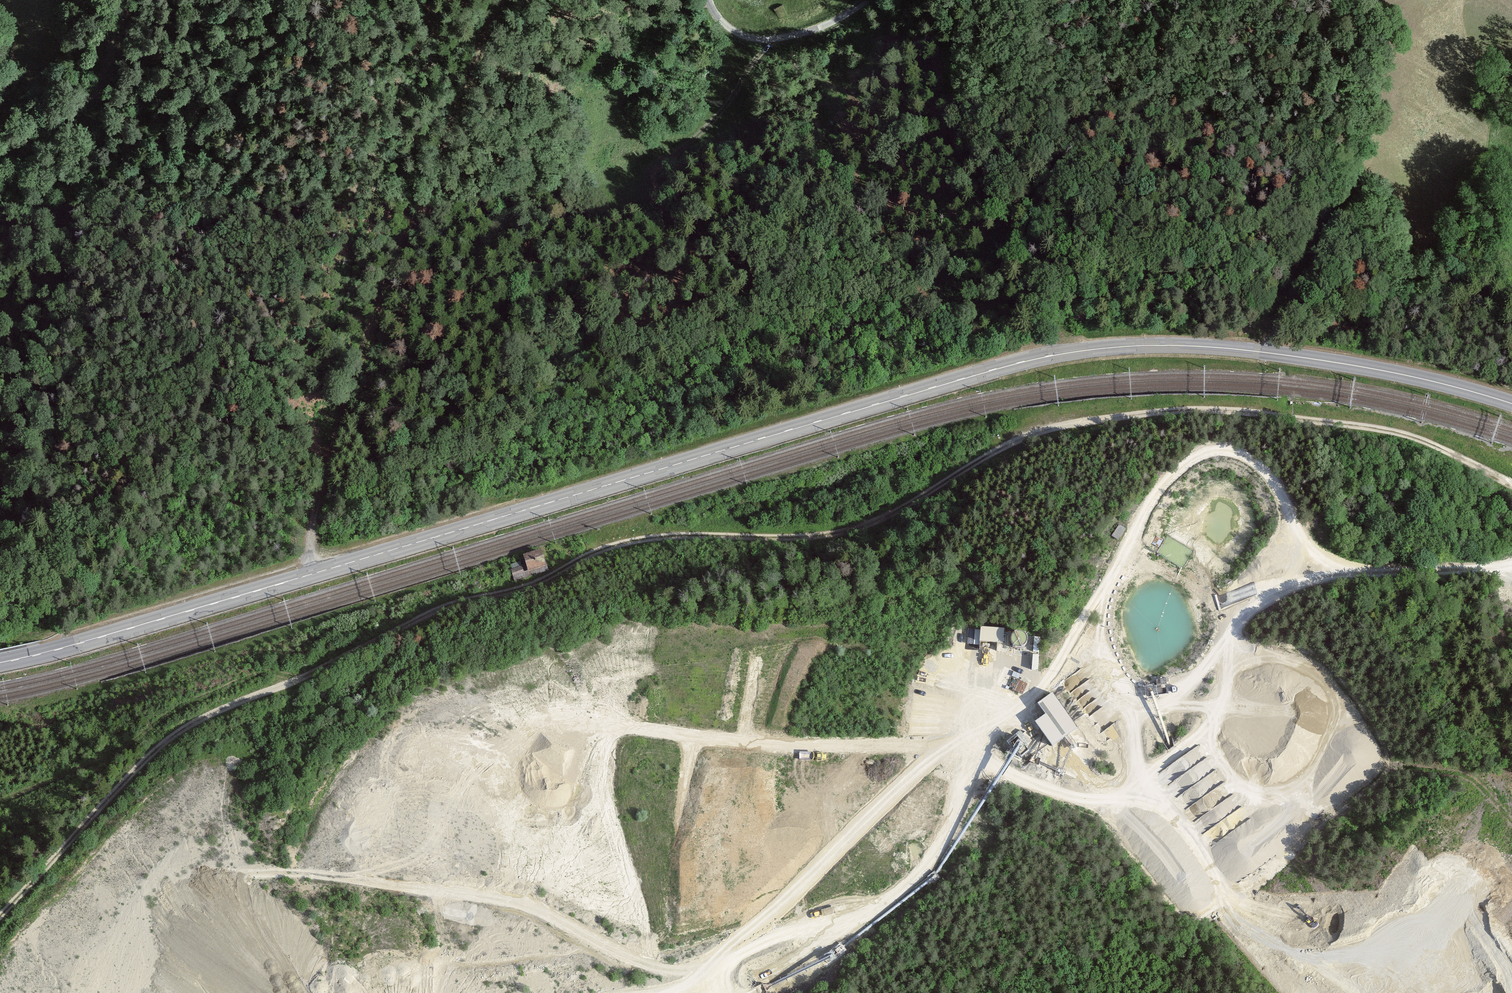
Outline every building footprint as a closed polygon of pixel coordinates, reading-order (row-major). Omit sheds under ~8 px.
[(540,551),(522,555),(527,572),(544,568),(540,551)] [(1006,640),(1006,625),(982,624),(982,638),(1006,640)] [(982,639),(981,659),(996,659),(996,640),(982,639)] [(1039,701),(1047,712),(1037,719),(1054,743),(1079,726),(1055,690),(1039,701)]
